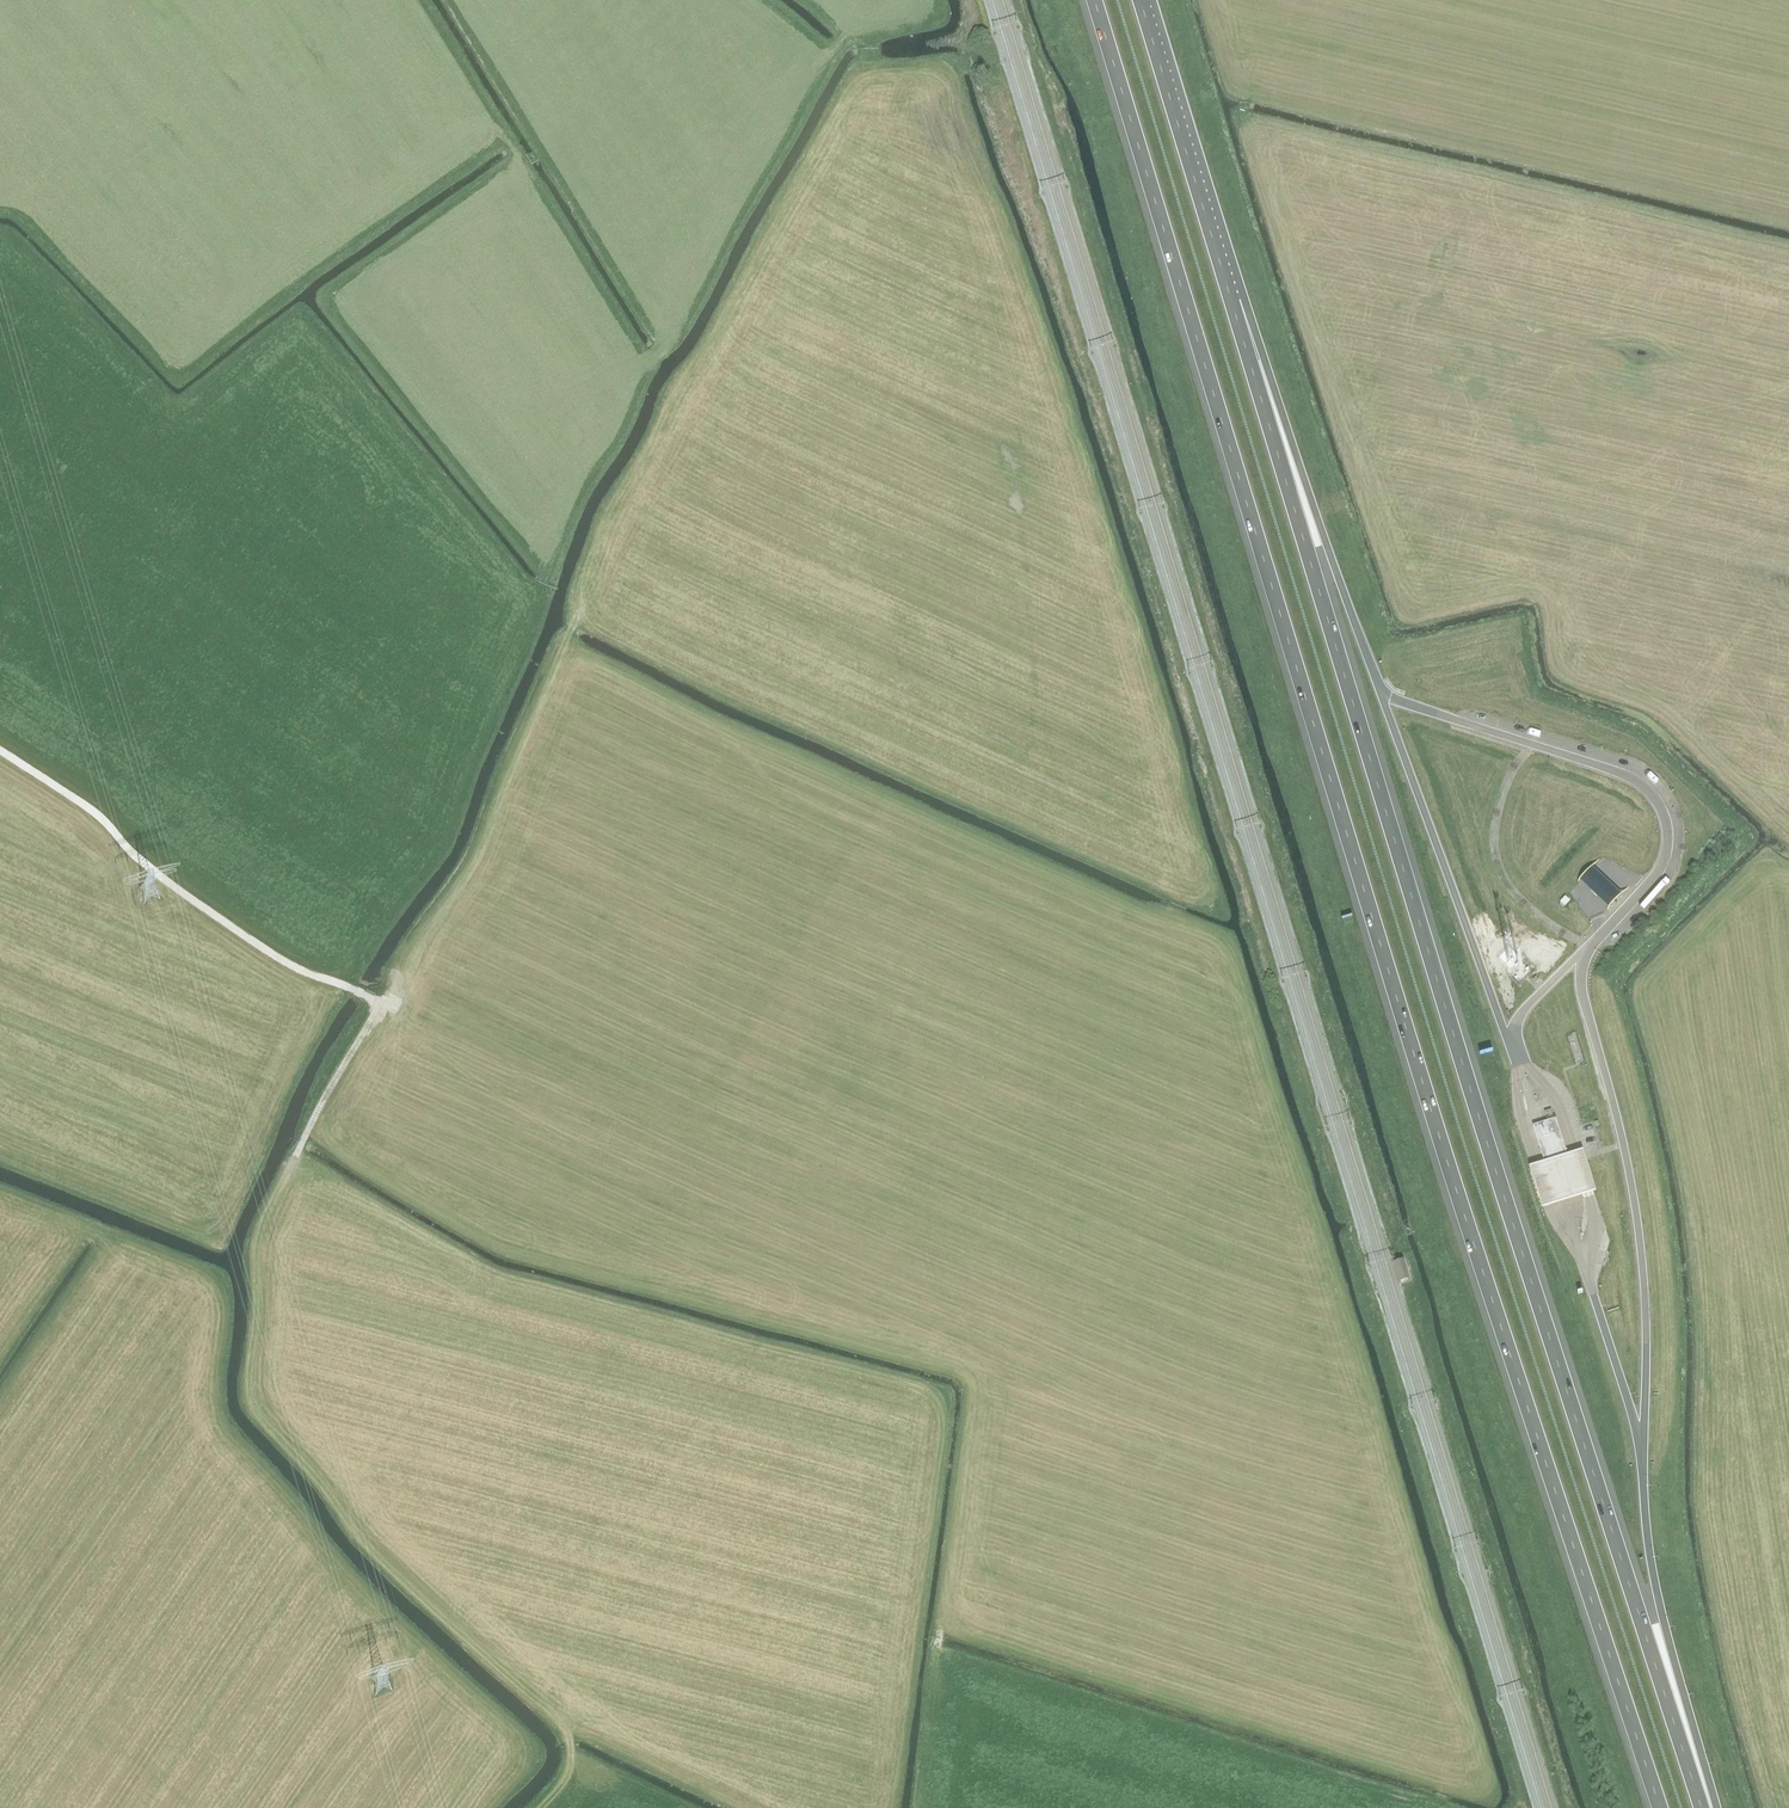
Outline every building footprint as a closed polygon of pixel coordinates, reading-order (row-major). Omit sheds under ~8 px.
[(1587,747),(1585,753),(1617,762),(1619,756),(1587,747)] [(1603,862),(1584,882),(1590,887),(1605,901),(1610,906),(1628,886),(1622,880),(1609,867),(1603,862)] [(1546,1165),(1568,1158),(1556,1118),(1533,1126),(1546,1165)] [(1400,1283),(1401,1282),(1410,1280),(1404,1260),(1394,1263),(1400,1283)]
